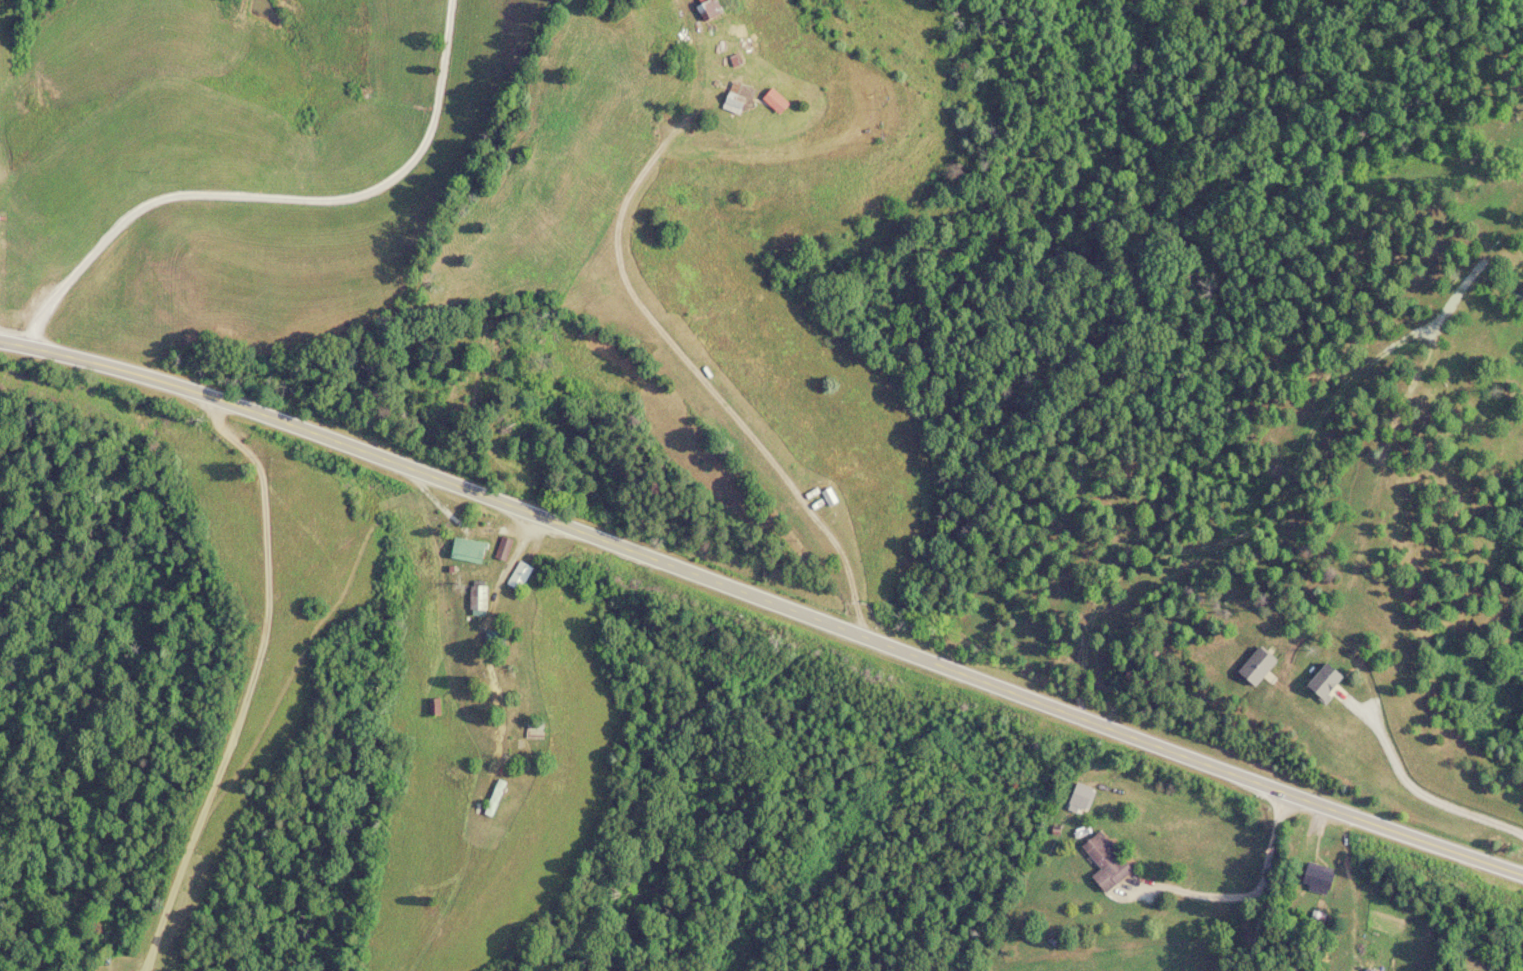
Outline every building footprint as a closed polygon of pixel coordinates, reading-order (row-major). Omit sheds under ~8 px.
[(701,5),(697,8),(705,23),(724,12),(717,0),(699,0),(701,5)] [(755,89),(734,81),(723,108),(744,117),(755,89)] [(780,115),(789,105),(772,88),(763,98),(780,115)] [(487,544),(456,538),(452,559),(483,565),(487,544)] [(532,567),(518,562),(508,587),(522,592),(532,567)] [(487,586),(470,586),(470,617),(487,617),(487,586)] [(501,647),(501,632),(487,632),(487,647),(501,647)] [(527,740),(544,740),(544,722),(527,722),(527,740)] [(1100,871),(1093,877),(1106,894),(1134,872),(1101,832),(1081,848),(1100,871)] [(1328,896),(1336,870),(1309,862),(1302,887),(1328,896)]
